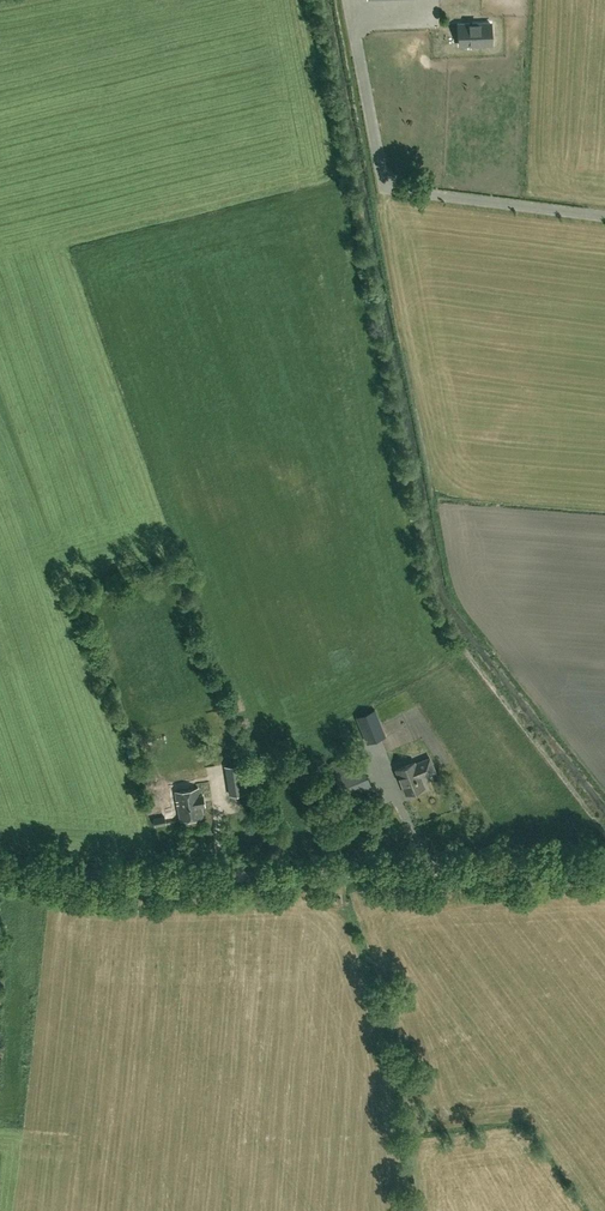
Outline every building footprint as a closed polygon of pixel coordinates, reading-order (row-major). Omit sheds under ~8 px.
[(484,34),(457,36),(459,52),(485,50),(484,34)] [(198,671),(200,663),(193,661),(191,669),(198,671)] [(380,718),(375,707),(355,715),(366,743),(387,734),(380,718)] [(435,770),(430,756),(415,762),(414,760),(396,768),(406,792),(424,785),(421,776),(435,770)] [(242,763),(225,765),(229,794),(247,791),(242,763)] [(197,787),(174,791),(179,819),(202,815),(200,804),(204,803),(203,795),(199,795),(197,787)]
